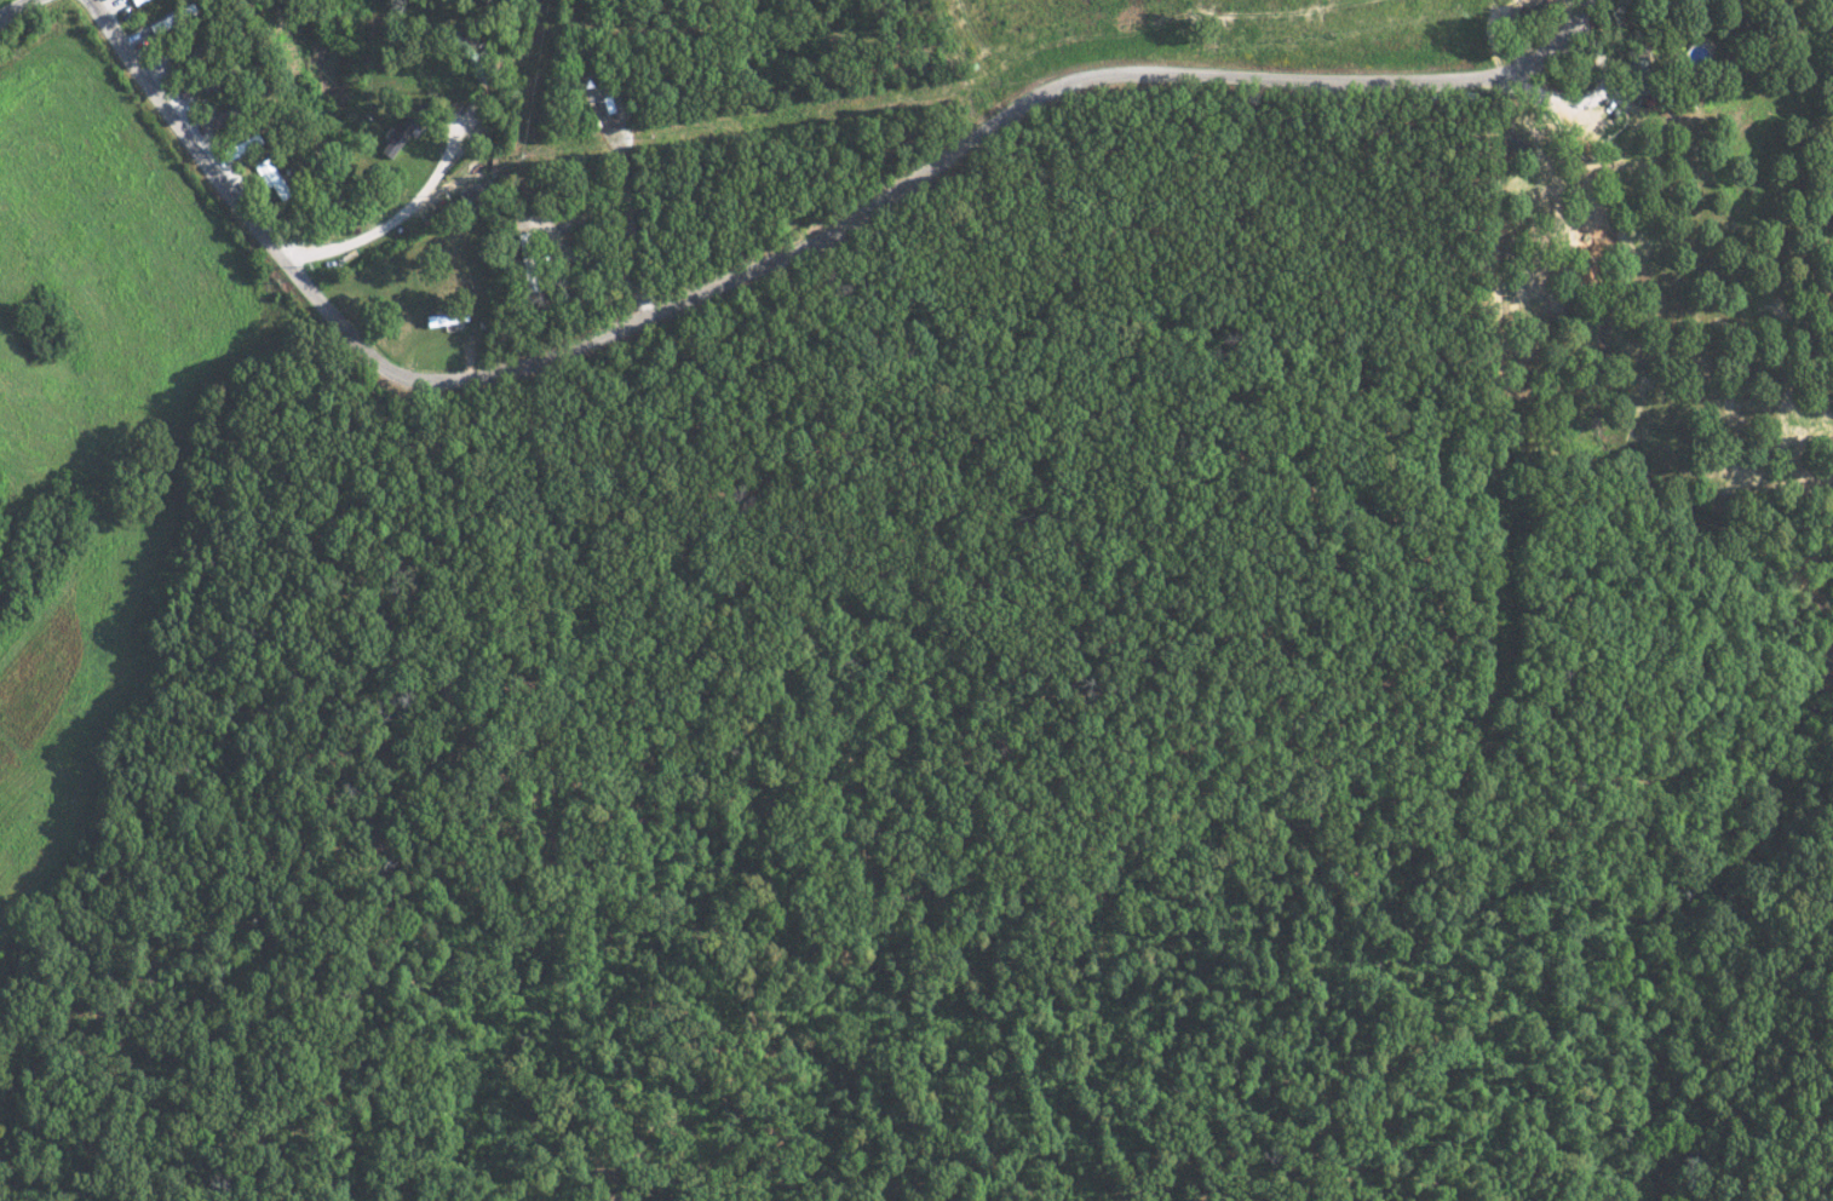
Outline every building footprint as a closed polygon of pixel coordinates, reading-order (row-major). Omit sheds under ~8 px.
[(428,117),(409,106),(383,152),(396,159),(411,131),(418,135),(428,117)] [(471,311),(428,313),(428,324),(471,322),(471,311)]
